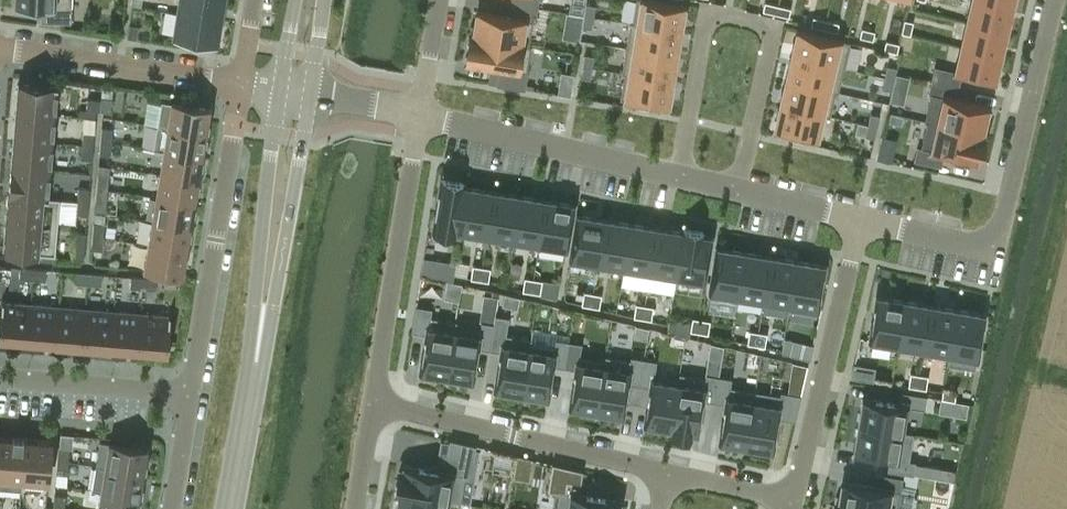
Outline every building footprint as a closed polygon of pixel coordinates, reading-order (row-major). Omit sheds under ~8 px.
[(71,0),(16,0),(15,6),(42,7),(41,21),(71,22),(72,8),(71,8),(71,0)] [(177,12),(221,19),(224,0),(179,0),(177,12)] [(680,31),(684,5),(655,0),(636,0),(633,22),(633,23),(680,31)] [(1006,31),(1012,6),(984,0),(972,0),(967,22),(1006,31)] [(529,46),(529,45),(533,20),(535,21),(538,7),(510,2),(508,16),(478,11),(473,36),(473,37),(529,46)] [(763,10),(775,13),(778,5),(765,2),(763,10)] [(586,4),(584,15),(594,17),(595,5),(586,4)] [(790,8),(778,5),(775,13),(788,16),(790,8)] [(221,19),(177,12),(173,37),(217,44),(221,19)] [(592,28),(594,17),(584,15),(582,27),(592,28)] [(824,28),(826,20),(813,17),(811,25),(824,28)] [(910,34),(913,21),(904,19),(901,32),(910,34)] [(839,23),(826,20),(824,28),(837,31),(839,23)] [(630,21),(626,47),(676,55),(680,31),(633,23),(633,22),(630,21)] [(967,22),(961,46),(1000,55),(1006,31),(967,22)] [(127,38),(136,39),(138,26),(129,25),(127,38)] [(875,31),(862,28),(859,36),(872,40),(875,31)] [(798,30),(792,55),(844,67),(850,42),(798,30)] [(471,35),(466,62),(499,67),(497,84),(524,88),(531,45),(529,45),(529,46),(473,37),(473,36),(471,35)] [(897,52),(899,43),(886,40),(884,49),(897,52)] [(934,66),(931,80),(958,86),(961,73),(994,81),(1000,55),(961,46),(955,71),(934,66)] [(622,73),(624,73),(625,72),(672,80),(676,55),(626,47),(622,73)] [(584,54),(582,65),(592,67),(594,56),(584,54)] [(835,91),(835,92),(838,92),(844,67),(792,55),(786,79),(835,91)] [(590,78),(592,67),(582,65),(581,77),(590,78)] [(887,65),(884,77),(894,79),(896,68),(887,65)] [(567,93),(570,72),(557,70),(553,90),(567,93)] [(668,106),(672,80),(625,72),(624,73),(620,98),(668,106)] [(891,90),(894,79),(884,77),(882,88),(891,90)] [(822,113),(822,114),(830,116),(835,92),(835,91),(786,79),(781,104),(822,113)] [(924,121),(927,122),(927,121),(982,134),(988,107),(955,99),(958,86),(931,80),(928,93),(931,94),(924,121)] [(16,111),(55,114),(58,86),(18,83),(16,111)] [(100,110),(111,111),(112,98),(101,97),(100,110)] [(101,99),(87,98),(86,109),(100,110),(101,99)] [(157,126),(168,127),(207,134),(211,108),(161,100),(157,126)] [(816,139),(822,114),(822,113),(781,104),(775,129),(816,139)] [(16,111),(13,138),(53,141),(55,114),(16,111)] [(870,113),(868,124),(877,127),(880,115),(870,113)] [(981,137),(982,134),(927,121),(927,122),(921,147),(917,146),(914,160),(941,166),(944,153),(975,160),(976,157),(979,157),(983,138),(981,137)] [(868,124),(865,136),(874,138),(877,127),(868,124)] [(153,150),(164,151),(203,157),(207,134),(157,126),(153,150)] [(101,140),(112,141),(113,128),(102,127),(101,140)] [(93,146),(95,133),(83,132),(82,145),(93,146)] [(13,138),(11,166),(51,169),(53,141),(13,138)] [(101,140),(99,154),(111,155),(112,141),(101,140)] [(82,145),(81,158),(92,159),(93,146),(82,145)] [(164,151),(160,174),(199,181),(203,157),(164,151)] [(11,166),(9,194),(48,197),(51,169),(11,166)] [(160,174),(156,198),(195,204),(199,181),(160,174)] [(97,188),(108,189),(109,176),(98,175),(97,188)] [(460,238),(461,231),(460,231),(468,186),(463,185),(463,182),(441,179),(432,236),(454,240),(454,237),(460,238)] [(460,231),(461,231),(487,235),(494,190),(468,186),(460,231)] [(89,201),(90,188),(79,187),(78,200),(89,201)] [(97,188),(95,201),(107,202),(108,189),(97,188)] [(513,239),(520,194),(494,190),(487,235),(513,239)] [(60,198),(48,197),(9,194),(4,251),(55,255),(60,198)] [(539,244),(546,199),(520,194),(513,239),(539,244)] [(156,198),(152,221),(191,228),(195,204),(156,198)] [(566,248),(573,203),(546,199),(539,244),(566,248)] [(78,200),(76,214),(88,214),(89,201),(78,200)] [(578,214),(570,259),(598,263),(605,218),(578,214)] [(624,267),(631,222),(605,218),(598,263),(624,267)] [(152,221),(149,245),(187,251),(191,228),(152,221)] [(93,236),(104,236),(105,223),(94,222),(93,236)] [(650,272),(657,227),(631,222),(624,267),(650,272)] [(683,231),(657,227),(650,272),(676,276),(683,231)] [(682,231),(683,231),(676,276),(703,280),(711,236),(702,234),(703,231),(683,228),(682,231)] [(86,233),(75,232),(74,245),(85,246),(86,233)] [(92,249),(102,249),(104,236),(93,236),(92,249)] [(85,246),(74,245),(73,258),(84,259),(85,246)] [(183,275),(187,251),(149,245),(145,268),(183,275)] [(737,301),(738,296),(737,296),(744,251),(717,246),(709,297),(737,301)] [(737,296),(738,296),(763,300),(771,255),(744,251),(737,296)] [(771,255),(763,300),(788,304),(789,305),(797,260),(771,255)] [(824,264),(797,260),(789,305),(788,304),(787,310),(816,314),(824,264)] [(424,273),(437,275),(438,266),(425,264),(424,273)] [(470,278),(479,279),(481,266),(473,265),(470,278)] [(490,268),(481,266),(479,279),(488,281),(490,268)] [(20,267),(19,278),(33,279),(33,268),(20,267)] [(47,269),(33,268),(33,279),(46,280),(47,269)] [(89,272),(76,271),(75,282),(88,283),(89,272)] [(88,283),(101,284),(102,273),(89,272),(88,283)] [(143,288),(144,277),(131,276),(130,287),(143,288)] [(143,288),(156,289),(157,278),(144,277),(143,288)] [(522,290),(531,292),(533,278),(524,277),(522,290)] [(542,280),(533,278),(531,292),(540,293),(542,280)] [(581,304),(590,306),(593,293),(584,291),(581,304)] [(504,293),(502,304),(517,307),(520,296),(504,293)] [(601,294),(593,293),(590,306),(599,307),(601,294)] [(877,295),(870,340),(897,345),(904,300),(877,295)] [(923,349),(931,304),(904,300),(897,345),(923,349)] [(27,343),(30,303),(2,301),(0,325),(0,340),(27,343)] [(58,305),(30,303),(27,343),(55,345),(58,305)] [(633,317),(642,318),(644,305),(636,303),(633,317)] [(931,304),(923,349),(948,353),(949,353),(957,308),(931,304)] [(86,308),(58,305),(55,345),(83,347),(86,308)] [(420,372),(446,376),(454,326),(456,326),(456,321),(430,317),(432,308),(416,305),(411,331),(426,334),(420,372)] [(653,306),(644,305),(642,318),(651,319),(653,306)] [(114,310),(86,308),(83,347),(111,350),(114,310)] [(984,313),(957,308),(949,353),(948,353),(947,363),(975,368),(984,313)] [(142,312),(114,310),(111,350),(139,352),(142,312)] [(142,312),(139,352),(167,354),(170,315),(142,312)] [(495,389),(521,394),(530,343),(530,344),(531,338),(506,334),(509,317),(495,315),(493,323),(494,323),(489,350),(501,351),(495,389)] [(690,331),(699,332),(701,319),(692,317),(690,331)] [(710,320),(701,319),(699,332),(708,333),(710,320)] [(456,326),(454,326),(446,376),(472,381),(477,348),(489,350),(494,323),(481,321),(480,330),(456,326)] [(747,343),(756,345),(758,332),(749,330),(747,343)] [(767,333),(758,332),(756,345),(765,346),(767,333)] [(530,344),(530,343),(521,394),(547,398),(552,365),(564,367),(568,341),(556,339),(554,348),(530,344)] [(790,353),(810,358),(813,345),(793,340),(790,353)] [(582,343),(568,341),(564,367),(576,369),(570,407),(596,411),(604,361),(603,361),(579,357),(582,343)] [(603,361),(604,361),(596,411),(622,415),(627,382),(639,384),(643,358),(631,356),(630,360),(604,355),(603,361)] [(653,379),(656,360),(643,358),(639,384),(651,386),(645,424),(670,428),(671,429),(678,384),(677,383),(653,379)] [(874,368),(854,364),(851,376),(872,380),(874,368)] [(908,386),(917,387),(919,374),(910,372),(908,386)] [(677,383),(678,384),(671,429),(670,428),(669,431),(691,435),(692,432),(697,433),(702,400),(714,402),(718,376),(706,374),(705,377),(679,373),(677,383)] [(928,375),(919,374),(917,387),(926,389),(928,375)] [(720,442),(746,446),(755,391),(730,386),(731,378),(718,376),(714,402),(726,404),(720,442)] [(943,389),(941,398),(950,399),(955,400),(956,391),(943,389)] [(780,395),(755,391),(746,446),(772,450),(777,417),(795,420),(801,395),(780,391),(780,395)] [(898,403),(862,397),(857,424),(902,432),(902,431),(907,406),(924,409),(926,395),(900,391),(898,403)] [(941,398),(939,410),(948,412),(950,399),(941,398)] [(902,432),(857,424),(853,452),(889,458),(887,470),(913,474),(915,461),(908,460),(912,432),(902,431),(902,432)] [(0,435),(0,439),(0,488),(21,490),(25,437),(0,435)] [(25,437),(21,490),(22,490),(23,479),(48,481),(51,440),(25,437)] [(96,466),(144,473),(148,449),(109,442),(105,466),(96,464),(96,466)] [(57,460),(69,461),(70,448),(58,447),(57,460)] [(57,460),(56,473),(67,474),(69,461),(57,460)] [(938,477),(940,466),(925,464),(923,475),(938,477)] [(398,493),(398,492),(459,502),(463,475),(403,465),(402,471),(399,471),(395,493),(398,493)] [(96,466),(92,489),(140,497),(144,473),(96,466)] [(838,507),(852,508),(897,508),(902,477),(875,473),(873,486),(843,481),(838,506),(838,507)] [(92,490),(101,491),(98,508),(138,508),(140,497),(92,489),(92,490)] [(459,502),(398,492),(398,493),(396,508),(458,508),(459,502)] [(570,492),(567,508),(619,508),(620,501),(570,492)] [(54,494),(53,508),(65,508),(66,495),(54,494)]
